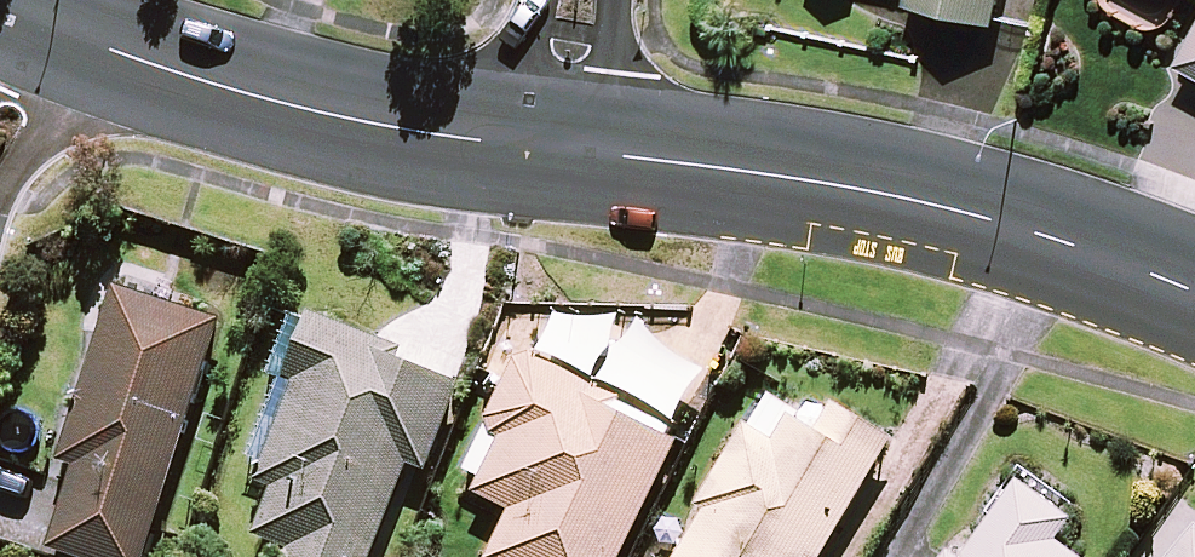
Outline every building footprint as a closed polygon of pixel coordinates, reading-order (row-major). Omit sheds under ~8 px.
[(910,2),(1025,25),(1030,0),(910,0),(910,2)] [(1176,61),(1194,72),(1194,25),(1176,61)] [(117,288),(59,460),(77,466),(50,547),(80,556),(145,556),(223,323),(117,288)] [(317,317),(253,480),(274,488),(256,534),(291,548),(288,556),(373,556),(410,463),(426,470),(460,383),(373,349),(376,340),(317,317)] [(683,435),(672,431),(616,406),(621,395),(522,351),(462,487),(511,509),(490,556),(630,556),(683,435)] [(768,394),(699,507),(707,512),(680,556),(819,556),(892,437),(836,403),(821,427),(768,394)] [(1019,475),(960,556),(1074,556),(1054,543),(1074,514),(1019,475)] [(1170,556),(1194,556),(1194,528),(1170,556)]
